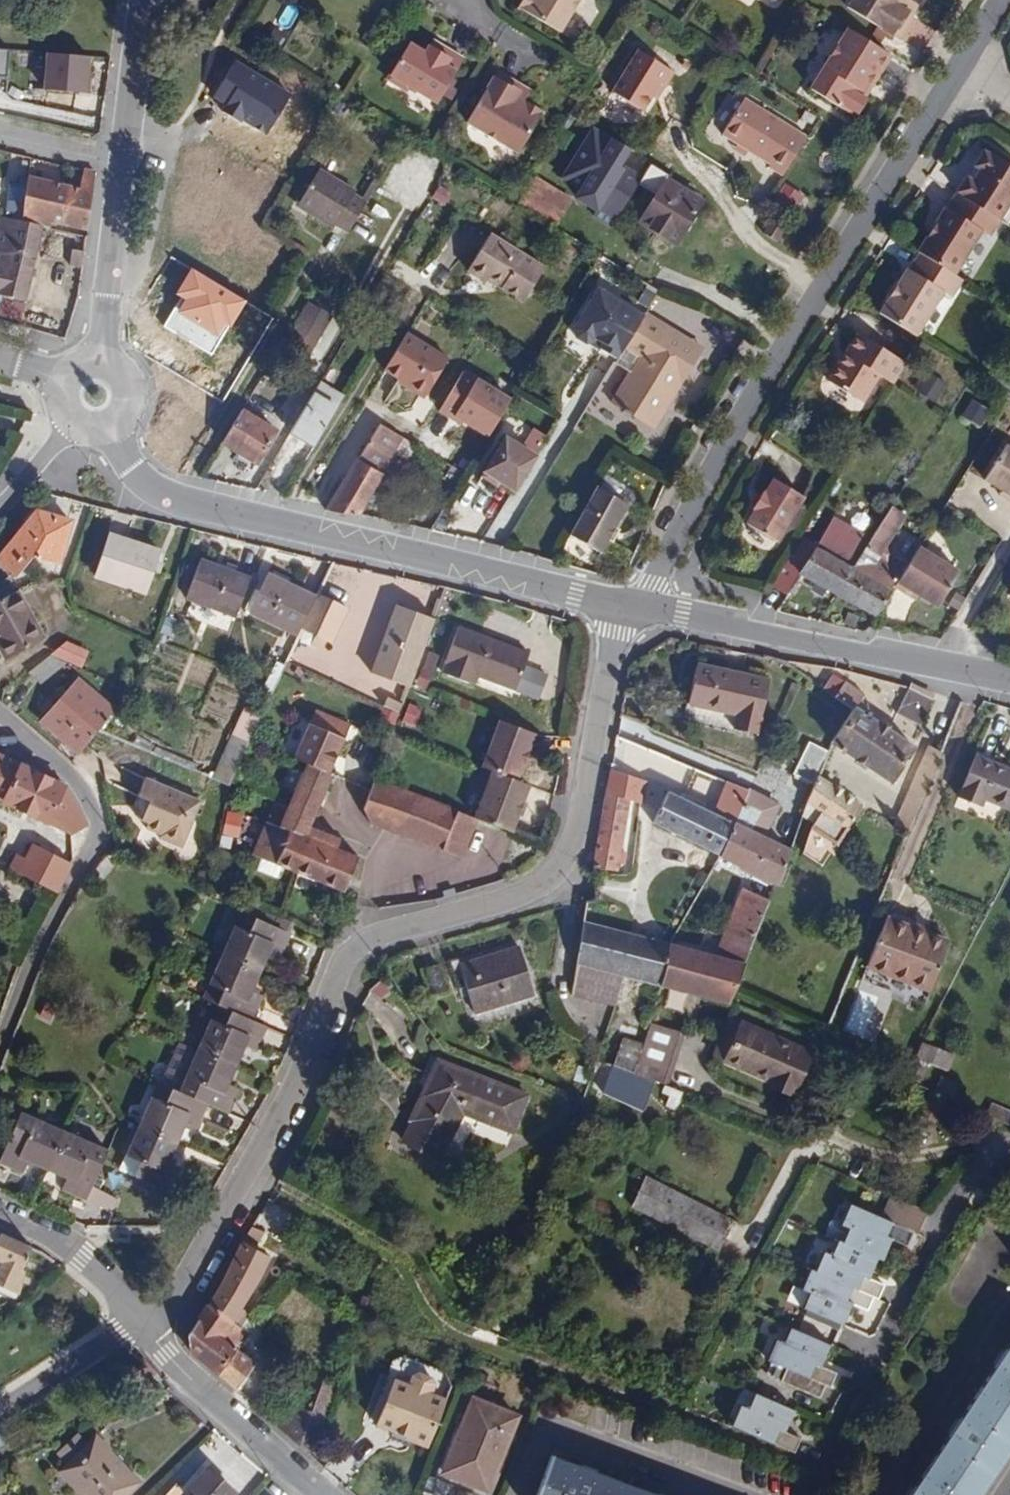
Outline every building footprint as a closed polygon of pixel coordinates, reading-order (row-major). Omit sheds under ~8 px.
[(516,10),(558,35),(578,0),(522,0),(516,10)] [(908,16),(903,13),(908,5),(903,2),(904,0),(849,0),(843,11),(893,41),(908,16)] [(903,13),(908,16),(912,8),(908,5),(903,13)] [(868,86),(885,58),(843,32),(809,90),(850,115),(853,110),(857,111),(864,98),(861,97),(864,93),(860,90),(864,84),(868,86)] [(435,50),(439,45),(432,41),(429,47),(435,50)] [(463,59),(439,45),(435,50),(429,47),(424,54),(408,44),(388,80),(405,90),(408,86),(437,103),(463,59)] [(665,83),(674,69),(636,47),(611,89),(643,107),(659,80),(665,83)] [(9,49),(0,49),(0,69),(7,69),(9,49)] [(96,57),(54,53),(50,88),(92,92),(96,57)] [(293,94),(236,58),(209,100),(266,136),(293,94)] [(523,104),(527,98),(519,93),(521,89),(496,74),(466,125),(517,154),(541,114),(523,104)] [(519,93),(527,98),(529,94),(521,89),(519,93)] [(768,165),(783,173),(807,134),(744,97),(723,133),(769,162),(768,165)] [(616,138),(596,126),(564,175),(585,189),(579,199),(603,213),(600,219),(615,228),(644,177),(630,166),(636,149),(616,138)] [(559,145),(552,141),(548,148),(554,152),(559,145)] [(541,158),(550,163),(555,166),(561,156),(554,152),(548,148),(541,158)] [(1006,226),(1009,220),(1009,207),(1008,206),(1009,202),(1009,166),(989,153),(987,156),(982,152),(972,168),(974,169),(979,173),(972,185),(967,181),(964,180),(956,192),(962,196),(960,198),(998,221),(1006,226)] [(541,158),(534,171),(542,175),(550,163),(541,158)] [(87,229),(94,172),(83,169),(79,187),(24,176),(14,220),(41,226),(49,228),(51,222),(87,229)] [(348,232),(366,201),(354,194),(355,191),(320,169),(298,204),(333,227),(336,224),(348,232)] [(979,173),(974,169),(967,181),(972,185),(979,173)] [(519,201),(555,224),(572,198),(534,176),(519,201)] [(676,244),(702,201),(666,178),(640,221),(676,244)] [(790,204),(771,193),(759,212),(778,224),(790,204)] [(919,255),(951,275),(979,233),(987,238),(998,221),(960,198),(957,196),(947,211),(945,210),(917,253),(919,255)] [(25,299),(41,226),(14,220),(0,216),(0,218),(0,294),(25,299)] [(776,242),(783,228),(771,221),(762,235),(776,242)] [(472,272),(494,236),(491,234),(469,270),(472,272)] [(545,268),(494,236),(472,272),(487,281),(490,277),(505,285),(503,288),(525,301),(545,268)] [(71,265),(82,266),(86,239),(77,238),(77,241),(68,240),(67,248),(72,250),(71,265)] [(949,299),(961,281),(951,275),(919,255),(909,272),(906,270),(879,314),(915,338),(941,294),(949,299)] [(245,303),(194,272),(161,326),(212,357),(245,303)] [(620,352),(643,313),(603,288),(578,329),(581,338),(594,344),(602,342),(620,352)] [(620,352),(615,363),(631,372),(612,403),(634,415),(677,347),(689,326),(676,318),(680,312),(655,297),(643,313),(620,352)] [(326,334),(334,320),(309,305),(287,341),(304,350),(317,329),(326,334)] [(693,320),(680,312),(676,318),(689,326),(693,320)] [(713,331),(693,320),(689,326),(709,337),(713,331)] [(689,326),(677,347),(696,359),(709,337),(689,326)] [(407,332),(385,368),(426,392),(448,357),(407,332)] [(879,374),(893,384),(905,364),(856,332),(846,350),(849,352),(842,366),(839,363),(828,381),(861,403),(879,374)] [(677,347),(634,415),(645,422),(663,392),(673,398),(696,359),(677,347)] [(846,350),(839,363),(842,366),(849,352),(846,350)] [(464,422),(490,438),(512,401),(465,372),(440,413),(453,420),(456,417),(464,422)] [(930,373),(921,391),(939,399),(947,381),(930,373)] [(319,382),(289,431),(314,446),(344,397),(319,382)] [(663,392),(645,422),(655,427),(673,398),(663,392)] [(982,426),(992,408),(973,398),(964,416),(982,426)] [(241,409),(222,442),(256,463),(276,429),(241,409)] [(462,425),(464,422),(456,417),(453,420),(462,425)] [(380,422),(326,510),(357,515),(369,496),(373,488),(395,451),(404,437),(380,422)] [(416,445),(404,437),(395,451),(407,459),(416,445)] [(515,489),(535,456),(506,437),(485,471),(515,489)] [(1009,505),(1009,451),(1005,448),(984,482),(1002,494),(1009,498),(1006,503),(1009,505)] [(749,522),(778,540),(803,497),(773,480),(765,495),(761,493),(753,507),(756,509),(749,522)] [(373,488),(369,496),(374,499),(378,491),(373,488)] [(999,499),(1006,503),(1009,498),(1002,494),(999,499)] [(836,594),(835,595),(876,616),(895,585),(907,564),(883,552),(905,515),(890,506),(869,541),(836,594)] [(70,521),(36,511),(0,555),(0,562),(15,574),(32,554),(58,561),(70,521)] [(619,530),(605,522),(587,512),(567,547),(579,553),(599,565),(619,530)] [(610,515),(605,522),(619,530),(623,523),(610,515)] [(923,539),(934,522),(926,516),(915,534),(923,539)] [(801,536),(772,583),(788,593),(798,575),(836,594),(869,541),(829,520),(816,544),(801,536)] [(146,592),(159,550),(108,533),(95,576),(146,592)] [(907,564),(895,585),(910,593),(913,588),(920,592),(939,604),(960,570),(919,545),(907,564)] [(579,553),(567,547),(563,554),(575,561),(579,553)] [(185,597),(235,617),(250,578),(200,560),(185,597)] [(296,633),(314,596),(267,573),(249,611),(296,633)] [(14,591),(8,576),(0,580),(0,599),(14,591)] [(320,588),(299,634),(304,635),(308,626),(317,631),(328,636),(332,638),(350,602),(320,588)] [(913,588),(910,593),(917,598),(920,592),(913,588)] [(17,589),(14,591),(0,599),(0,650),(5,659),(44,637),(17,589)] [(436,618),(397,604),(372,673),(412,687),(436,618)] [(513,689),(527,654),(458,626),(441,670),(475,683),(479,676),(513,689)] [(324,645),(328,636),(317,631),(313,640),(324,645)] [(68,661),(81,667),(87,651),(66,641),(51,654),(68,661)] [(51,654),(29,671),(42,683),(68,661),(51,654)] [(756,734),(768,680),(696,665),(688,705),(736,715),(734,729),(756,734)] [(833,675),(823,689),(853,711),(830,744),(891,783),(914,748),(861,715),(865,709),(865,705),(859,700),(862,694),(833,675)] [(40,721),(78,754),(98,730),(113,710),(77,677),(40,721)] [(381,700),(386,689),(356,677),(352,688),(381,700)] [(897,713),(920,725),(932,700),(908,689),(897,713)] [(385,695),(381,702),(396,708),(399,701),(385,695)] [(233,736),(248,743),(261,714),(245,707),(233,736)] [(288,831),(275,864),(342,891),(356,857),(335,849),(339,839),(334,837),(329,846),(319,842),(322,833),(318,831),(314,840),(305,837),(308,827),(329,775),(327,773),(345,723),(310,710),(292,759),(304,765),(286,807),(277,826),(288,831)] [(526,749),(533,733),(499,719),(481,766),(490,769),(515,779),(521,763),(526,749)] [(213,777),(229,784),(248,743),(233,736),(231,735),(213,777)] [(813,784),(818,774),(825,751),(807,741),(793,774),(813,784)] [(908,832),(942,752),(928,745),(896,824),(908,832)] [(531,751),(526,749),(521,763),(525,764),(531,751)] [(665,786),(672,755),(653,752),(646,782),(665,786)] [(86,825),(65,785),(0,754),(0,800),(70,834),(86,825)] [(984,798),(1009,808),(1009,770),(975,756),(959,797),(981,806),(984,798)] [(478,818),(510,832),(516,815),(521,801),(527,784),(515,779),(490,769),(475,817),(478,818)] [(642,782),(610,772),(607,790),(628,797),(639,800),(642,782)] [(369,821),(463,856),(478,818),(475,817),(376,774),(364,808),(369,821)] [(845,829),(862,805),(818,774),(813,784),(807,802),(821,812),(845,829)] [(143,812),(138,814),(138,820),(148,824),(146,829),(160,834),(159,838),(183,847),(202,800),(146,778),(136,801),(136,805),(141,803),(143,812)] [(734,827),(748,791),(727,782),(713,815),(667,792),(655,822),(720,854),(734,827)] [(628,797),(607,790),(593,868),(616,870),(628,797)] [(754,793),(748,791),(734,827),(720,854),(777,883),(789,850),(762,837),(777,807),(754,793)] [(521,801),(516,815),(520,816),(525,803),(521,801)] [(251,854),(275,864),(288,831),(277,826),(286,807),(273,802),(251,854)] [(836,844),(845,829),(821,812),(811,827),(836,844)] [(318,831),(308,827),(305,837),(314,840),(318,831)] [(329,846),(334,837),(322,833),(319,842),(329,846)] [(8,867),(56,891),(71,864),(31,844),(24,858),(15,854),(8,867)] [(723,938),(753,946),(770,903),(743,891),(723,938)] [(232,927),(220,954),(261,971),(269,952),(281,956),(291,933),(234,908),(227,924),(232,927)] [(290,927),(293,920),(281,915),(278,922),(290,927)] [(887,918),(868,967),(930,991),(948,942),(887,918)] [(659,986),(660,984),(668,945),(583,923),(576,965),(622,977),(659,986)] [(660,984),(730,1002),(753,946),(723,938),(715,956),(668,945),(660,984)] [(519,947),(460,966),(468,995),(474,1014),(534,995),(519,947)] [(201,998),(215,1004),(253,1020),(264,994),(253,989),(261,971),(220,954),(201,998)] [(468,995),(460,966),(457,958),(450,961),(462,998),(468,995)] [(427,968),(433,995),(447,992),(438,964),(427,968)] [(622,977),(576,965),(571,996),(614,1006),(622,977)] [(864,982),(846,1027),(872,1037),(890,992),(864,982)] [(215,1004),(196,1047),(237,1065),(246,1044),(257,1048),(266,1026),(253,1020),(215,1004)] [(771,1078),(794,1089),(810,1053),(730,1018),(723,1036),(734,1041),(726,1059),(771,1078)] [(682,1034),(650,1022),(643,1047),(634,1074),(654,1081),(664,1085),(682,1034)] [(734,1041),(723,1036),(715,1053),(726,1059),(734,1041)] [(634,1074),(643,1047),(621,1039),(604,1090),(642,1108),(654,1081),(634,1074)] [(922,1041),(916,1057),(947,1069),(954,1055),(922,1041)] [(196,1047),(177,1091),(208,1104),(229,1113),(241,1086),(230,1081),(237,1065),(196,1047)] [(439,1060),(410,1120),(448,1139),(462,1113),(511,1132),(525,1093),(439,1060)] [(925,1068),(910,1062),(904,1075),(919,1082),(925,1068)] [(572,1079),(585,1084),(590,1070),(576,1066),(572,1079)] [(946,1096),(952,1099),(960,1083),(941,1075),(934,1091),(946,1096)] [(791,1096),(794,1089),(771,1078),(768,1086),(791,1096)] [(208,1104),(177,1091),(155,1082),(137,1125),(177,1142),(186,1123),(197,1127),(208,1104)] [(946,1096),(934,1091),(931,1090),(919,1115),(935,1122),(946,1096)] [(1009,1124),(1009,1110),(991,1102),(986,1114),(997,1119),(1009,1124)] [(63,1129),(20,1111),(0,1158),(0,1163),(21,1172),(27,1161),(46,1170),(63,1129)] [(177,1142),(137,1125),(118,1168),(170,1190),(181,1166),(169,1161),(177,1142)] [(107,1148),(63,1129),(46,1170),(67,1179),(62,1189),(86,1199),(107,1148)] [(648,1177),(629,1217),(712,1258),(733,1219),(648,1177)] [(918,1236),(929,1212),(902,1200),(892,1223),(913,1232),(918,1236)] [(906,1246),(913,1232),(892,1223),(851,1205),(841,1225),(849,1229),(843,1243),(877,1258),(883,1260),(892,1239),(906,1246)] [(262,1233),(252,1227),(247,1237),(257,1242),(262,1233)] [(28,1246),(0,1233),(0,1285),(18,1292),(21,1269),(28,1246)] [(877,1258),(843,1243),(838,1241),(832,1256),(824,1252),(815,1272),(874,1298),(878,1300),(884,1286),(869,1279),(877,1258)] [(233,1321),(240,1309),(246,1296),(258,1282),(270,1256),(244,1242),(209,1304),(233,1321)] [(815,1272),(811,1270),(802,1289),(810,1294),(804,1308),(843,1325),(852,1303),(867,1311),(874,1298),(815,1272)] [(366,1309),(369,1298),(363,1295),(359,1305),(366,1309)] [(218,1374),(237,1390),(256,1361),(238,1348),(249,1332),(242,1327),(233,1321),(209,1304),(188,1336),(193,1353),(220,1373),(218,1374)] [(242,1327),(249,1314),(240,1309),(233,1321),(242,1327)] [(830,1346),(787,1326),(780,1340),(777,1339),(767,1360),(785,1368),(824,1385),(829,1387),(835,1374),(821,1368),(830,1346)] [(909,1494),(982,1494),(1009,1452),(1009,1342),(909,1494)] [(280,1427),(313,1456),(344,1368),(331,1362),(312,1412),(292,1404),(280,1427)] [(824,1385),(785,1368),(779,1383),(818,1399),(824,1385)] [(376,1426),(428,1447),(446,1400),(395,1379),(376,1426)] [(756,1394),(746,1389),(739,1404),(741,1405),(749,1409),(756,1394)] [(741,1405),(732,1426),(793,1453),(800,1439),(783,1432),(793,1411),(756,1394),(749,1409),(741,1405)] [(472,1398),(443,1471),(487,1490),(516,1417),(472,1398)] [(0,1427),(0,1445),(11,1438),(2,1426),(0,1427)] [(67,1464),(87,1444),(78,1434),(57,1453),(67,1464)] [(87,1444),(67,1464),(59,1472),(81,1494),(125,1494),(139,1482),(109,1451),(109,1449),(95,1436),(87,1444)] [(552,1455),(537,1494),(659,1494),(552,1455)] [(235,1493),(206,1467),(183,1493),(175,1486),(167,1494),(233,1494),(235,1493)]
